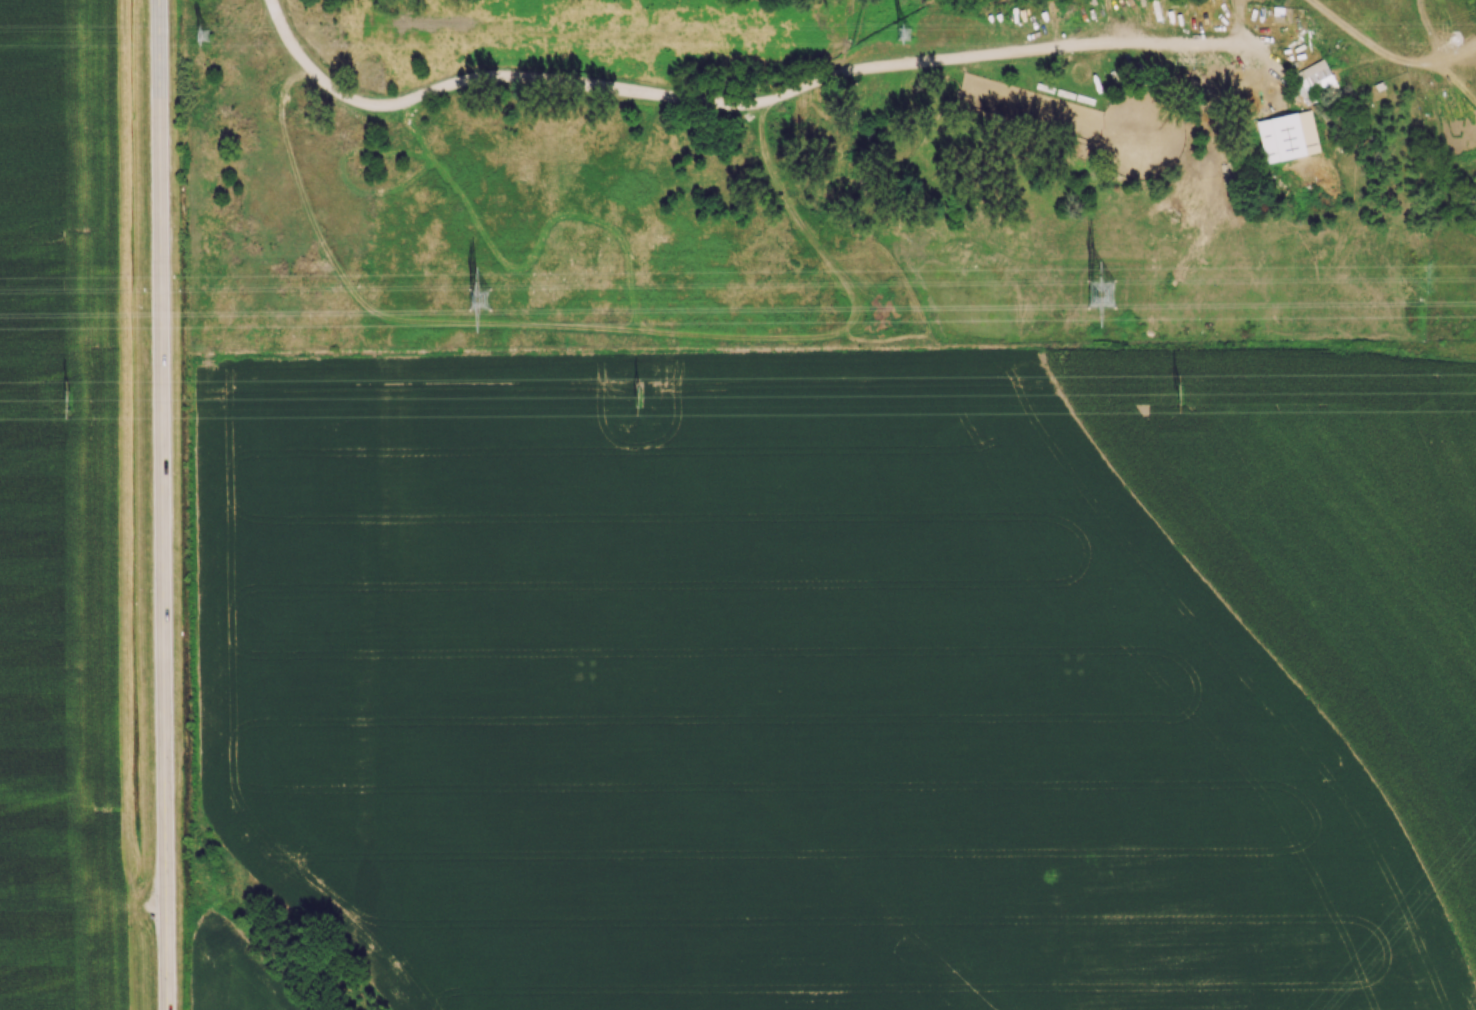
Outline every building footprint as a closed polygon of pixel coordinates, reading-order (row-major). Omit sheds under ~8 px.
[(1299,80),(1307,77),(1310,85),(1319,81),(1322,88),(1334,83),(1324,59),(1296,71),(1299,80)] [(1278,160),(1319,151),(1310,109),(1269,118),(1278,160)]
